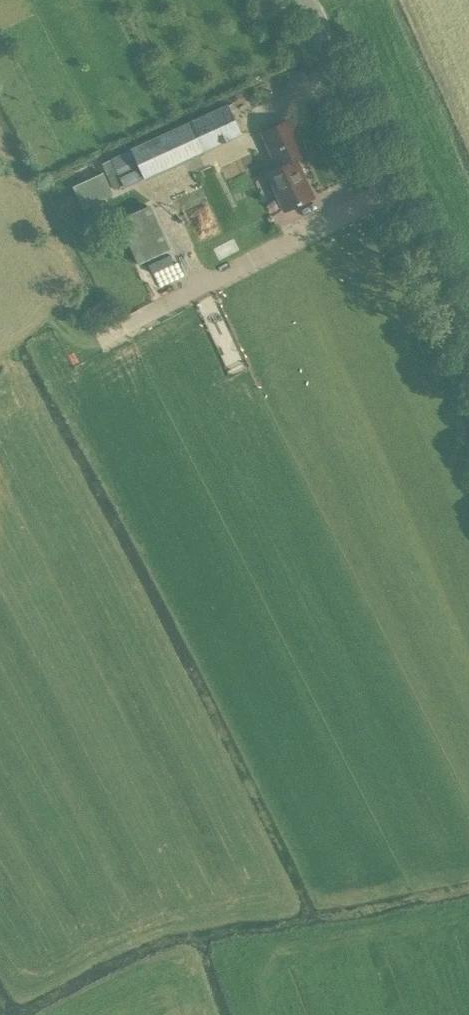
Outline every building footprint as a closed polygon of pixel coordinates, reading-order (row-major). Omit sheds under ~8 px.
[(145,177),(241,133),(227,104),(131,148),(143,174),(145,177)] [(313,197),(296,158),(307,153),(291,118),(261,132),(277,166),(266,171),(284,210),(313,197)] [(143,174),(131,148),(102,162),(114,188),(143,174)] [(72,184),(83,207),(114,192),(103,170),(72,184)] [(120,216),(139,261),(171,247),(152,202),(120,216)]
